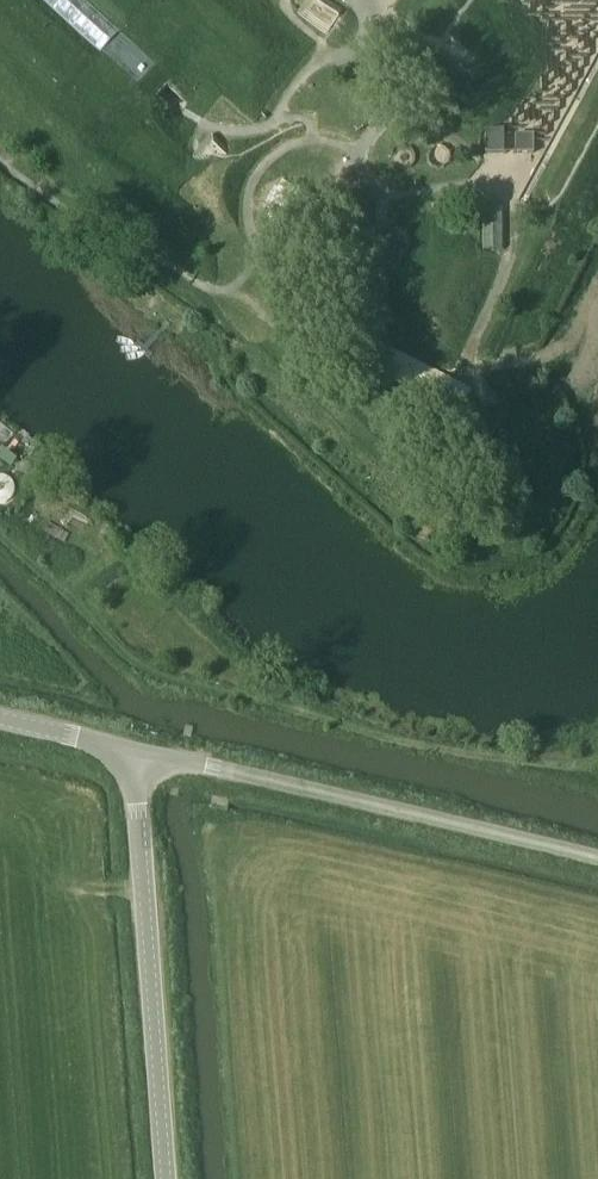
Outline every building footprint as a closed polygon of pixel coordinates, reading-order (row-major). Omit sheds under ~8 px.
[(162,99),(166,94),(170,90),(187,105),(178,81),(161,65),(190,30),(165,5),(168,2),(166,0),(0,0),(0,32),(72,103),(80,95),(109,123),(139,87),(154,104),(177,114),(162,99)] [(332,0),(303,0),(294,12),(328,37),(348,11),(332,0)] [(506,150),(505,127),(486,127),(486,150),(506,150)] [(241,158),(214,133),(193,155),(221,180),(241,158)] [(536,133),(518,133),(518,150),(536,150),(536,133)]
